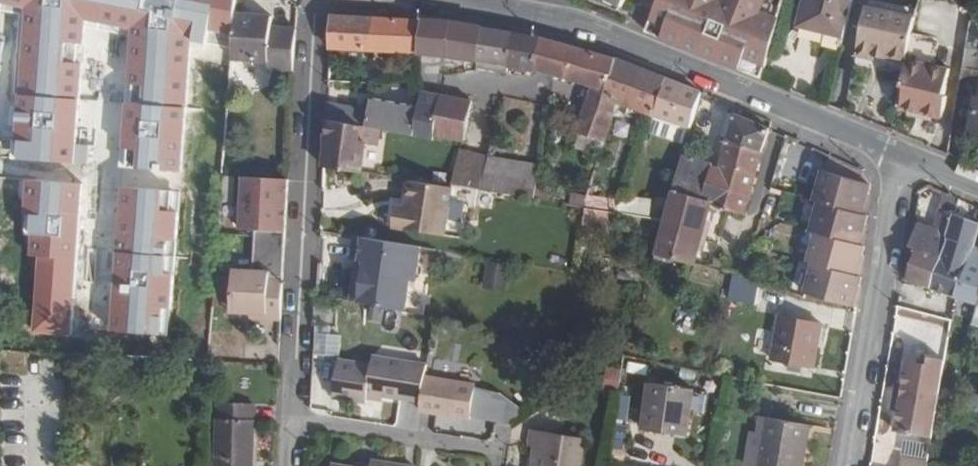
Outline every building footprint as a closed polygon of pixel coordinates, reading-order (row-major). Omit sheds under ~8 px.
[(73,163),(84,20),(129,29),(118,168),(182,173),(190,41),(232,48),(234,17),(236,0),(0,0),(0,12),(15,14),(21,15),(14,106),(13,158),(73,163)] [(659,39),(684,50),(687,42),(697,46),(714,0),(658,0),(648,22),(663,28),(659,39)] [(697,46),(712,52),(709,60),(734,70),(742,45),(747,46),(766,53),(776,20),(760,14),(765,0),(714,0),(697,46)] [(776,20),(780,6),(765,0),(760,14),(776,20)] [(799,27),(841,38),(851,0),(805,0),(799,27)] [(860,7),(911,17),(913,9),(866,0),(862,0),(860,7)] [(911,17),(860,7),(851,56),(868,60),(869,56),(902,62),(905,48),(906,41),(911,17)] [(936,37),(956,40),(961,12),(939,8),(937,8),(933,32),(937,33),(936,37)] [(372,18),(330,15),(329,49),(371,51),(372,18)] [(273,21),(234,17),(232,48),(231,65),(268,68),(267,88),(291,90),(294,47),(270,46),(271,34),(273,21)] [(422,22),(372,18),(371,51),(421,53),(422,22)] [(449,24),(422,22),(421,53),(477,56),(481,29),(449,24)] [(648,22),(644,33),(659,39),(663,28),(648,22)] [(507,34),(481,29),(477,56),(504,60),(507,34)] [(295,36),(271,34),(270,46),(294,47),(295,36)] [(535,38),(507,34),(504,60),(509,60),(533,64),(535,38)] [(599,138),(598,146),(603,148),(615,110),(620,91),(604,86),(612,62),(556,45),(540,40),(535,38),(533,64),(537,65),(552,69),(589,81),(576,131),(599,138)] [(697,46),(687,42),(684,50),(694,54),(697,46)] [(761,67),(766,53),(747,46),(742,45),(734,70),(736,70),(740,59),(761,67)] [(712,52),(697,46),(694,54),(709,60),(712,52)] [(476,62),(509,66),(509,60),(504,60),(477,56),(476,62)] [(736,70),(758,79),(761,67),(740,59),(736,70)] [(604,86),(620,91),(615,110),(688,135),(698,96),(625,66),(612,62),(604,86)] [(902,67),(893,112),(939,120),(943,99),(939,98),(944,75),(902,67)] [(955,83),(947,130),(977,136),(977,76),(957,72),(955,83)] [(326,108),(324,122),(327,122),(376,131),(389,134),(427,140),(428,137),(435,96),(416,93),(413,110),(370,102),(368,116),(326,108)] [(463,100),(435,96),(428,137),(455,142),(463,100)] [(733,119),(726,117),(720,141),(727,143),(733,119)] [(685,167),(680,165),(666,224),(664,230),(654,263),(695,272),(709,211),(742,218),(768,133),(734,118),(727,143),(717,176),(685,167)] [(326,142),(322,170),(358,177),(364,147),(373,149),(376,131),(327,122),(324,142),(326,142)] [(691,147),(685,145),(680,165),(685,167),(691,147)] [(455,170),(455,177),(451,193),(480,197),(487,160),(455,154),(455,170)] [(539,169),(487,160),(480,197),(535,207),(539,169)] [(835,162),(833,167),(865,184),(862,175),(835,162)] [(812,232),(816,233),(808,264),(812,265),(803,295),(851,309),(854,295),(853,294),(857,277),(855,277),(859,263),(856,262),(860,245),(858,245),(862,230),(859,230),(863,215),(860,214),(864,199),(861,198),(865,184),(823,171),(814,201),(820,202),(812,232)] [(264,318),(277,319),(286,179),(242,176),(239,228),(253,229),(251,271),(231,269),(229,311),(265,314),(264,318)] [(70,337),(80,184),(24,180),(22,208),(27,209),(24,257),(37,257),(31,334),(70,337)] [(444,242),(452,193),(410,186),(405,213),(396,211),(392,233),(444,242)] [(118,188),(108,332),(165,336),(167,310),(173,310),(181,192),(118,188)] [(541,196),(539,208),(584,216),(587,204),(541,196)] [(939,196),(935,211),(949,217),(955,202),(939,196)] [(956,220),(942,260),(933,291),(955,299),(973,242),(977,226),(977,211),(976,210),(970,225),(956,220)] [(929,230),(915,225),(907,247),(942,260),(956,220),(949,217),(935,211),(929,230)] [(363,264),(355,303),(403,313),(410,281),(415,276),(420,250),(353,239),(349,261),(354,262),(363,264)] [(973,242),(955,299),(968,303),(974,305),(977,293),(977,244),(973,242)] [(906,248),(913,251),(903,281),(933,291),(942,260),(907,247),(906,248)] [(489,260),(483,283),(505,288),(511,266),(489,260)] [(363,264),(354,262),(346,301),(355,303),(363,264)] [(751,295),(724,288),(721,305),(747,311),(751,295)] [(969,324),(977,326),(977,293),(969,324)] [(331,302),(314,301),(313,321),(330,322),(331,302)] [(807,366),(814,320),(773,313),(766,358),(807,366)] [(331,392),(363,398),(363,396),(365,390),(380,393),(418,399),(422,373),(424,361),(371,352),(369,361),(336,356),(331,392)] [(922,369),(919,369),(907,437),(928,441),(940,365),(924,363),(922,369)] [(903,366),(892,435),(907,437),(919,369),(903,366)] [(606,371),(603,390),(616,392),(619,373),(606,371)] [(422,373),(418,399),(417,407),(469,416),(474,382),(429,374),(422,373)] [(969,399),(977,402),(977,390),(967,385),(969,399)] [(687,393),(647,386),(640,431),(680,438),(687,393)] [(218,405),(216,465),(251,465),(253,406),(218,405)] [(806,427),(763,420),(755,465),(800,465),(806,427)] [(528,465),(575,465),(580,437),(526,428),(523,446),(531,447),(528,465)] [(410,465),(365,458),(364,463),(363,465),(410,465)]
